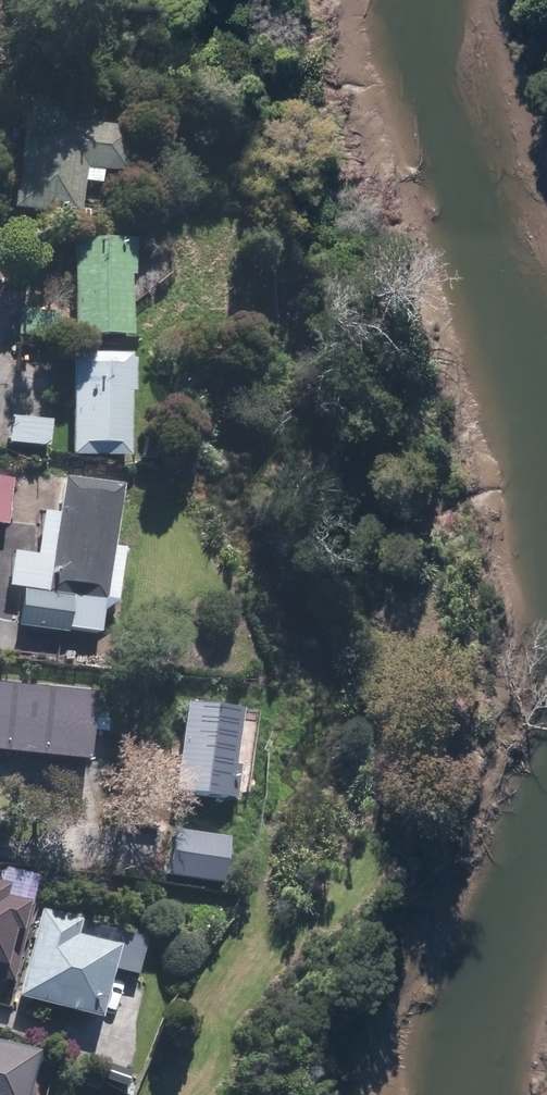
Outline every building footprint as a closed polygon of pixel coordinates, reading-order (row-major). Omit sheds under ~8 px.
[(25,112),(14,205),(81,213),(85,178),(102,180),(104,167),(125,169),(130,126),(25,112)] [(79,331),(137,331),(137,270),(141,270),(141,234),(80,234),(79,331)] [(77,349),(75,452),(133,452),(134,388),(138,388),(138,355),(134,355),(135,350),(77,349)] [(19,414),(16,440),(55,444),(58,418),(19,414)] [(10,523),(15,477),(0,475),(0,522),(10,523)] [(118,488),(60,480),(55,517),(39,514),(33,557),(10,554),(5,588),(20,590),(14,628),(64,635),(64,631),(96,635),(100,602),(112,604),(119,551),(109,550),(118,488)] [(0,680),(0,748),(23,750),(30,683),(0,680)] [(100,691),(30,683),(23,750),(93,757),(100,691)] [(236,713),(181,706),(169,795),(231,802),(235,768),(230,767),(236,713)] [(172,831),(165,876),(219,885),(226,839),(172,831)] [(0,881),(0,975),(15,979),(34,901),(9,895),(11,883),(0,881)] [(141,971),(151,936),(121,928),(117,941),(81,932),(85,919),(42,908),(19,994),(102,1016),(116,965),(141,971)] [(41,1049),(0,1039),(0,1094),(30,1094),(41,1049)]
